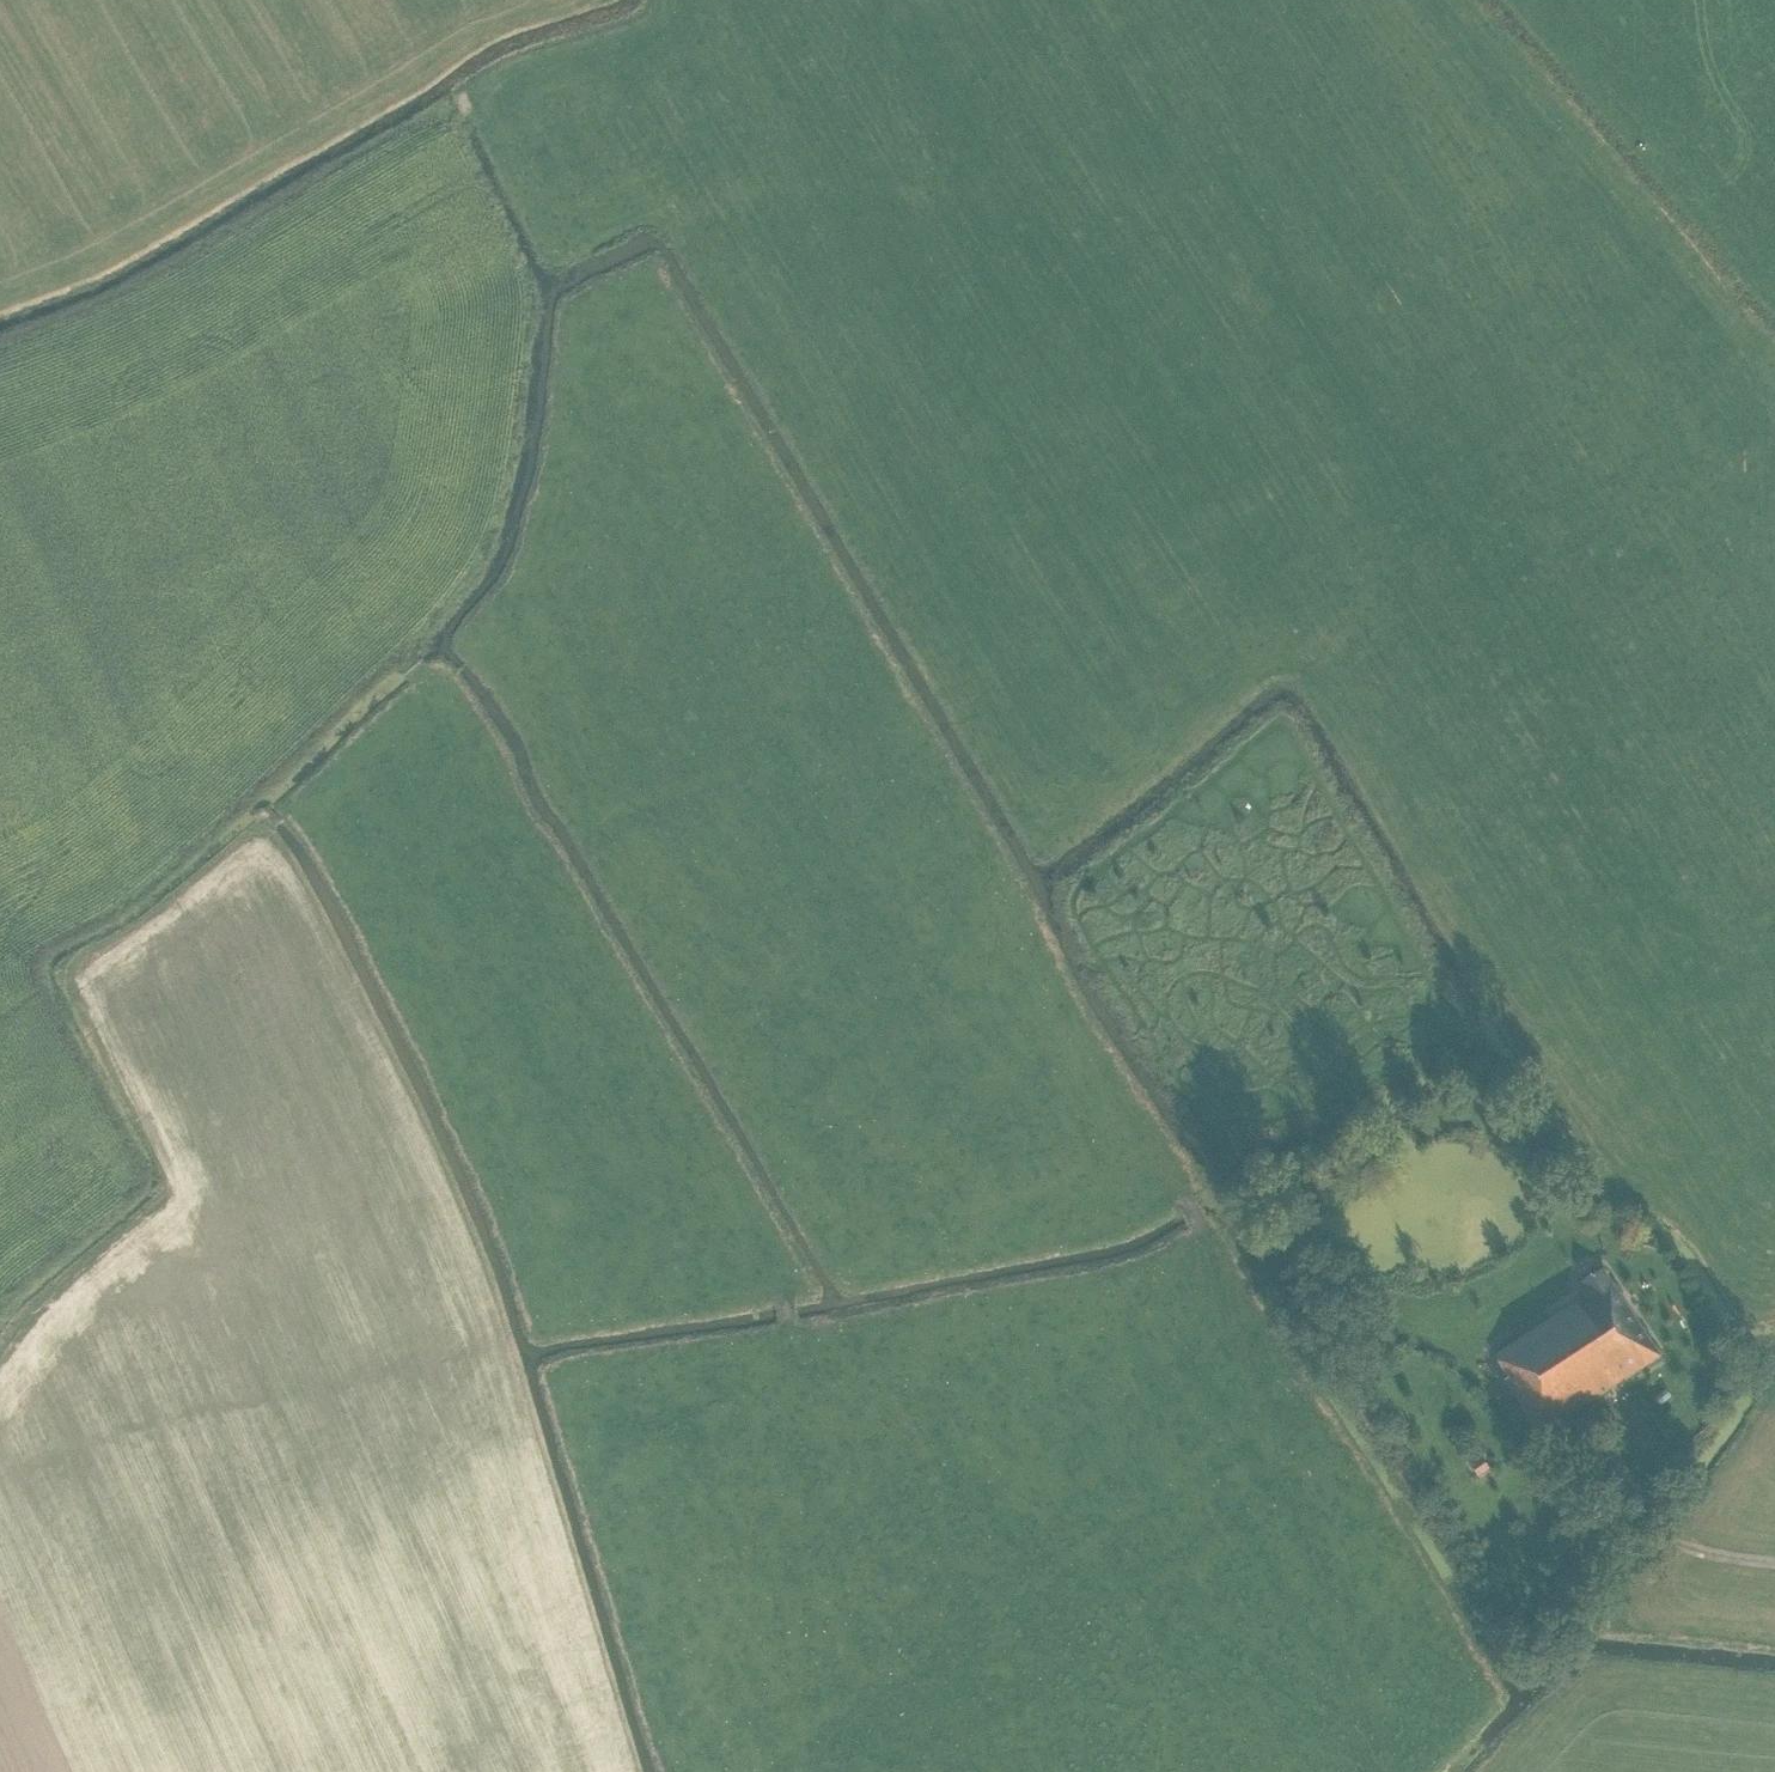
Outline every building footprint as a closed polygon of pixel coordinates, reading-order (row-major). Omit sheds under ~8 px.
[(1509,1377),(1505,1380),(1540,1431),(1659,1356),(1602,1269),(1579,1285),(1587,1297),(1495,1356),(1509,1377)] [(1478,1477),(1490,1469),(1479,1453),(1468,1460),(1478,1477)]
